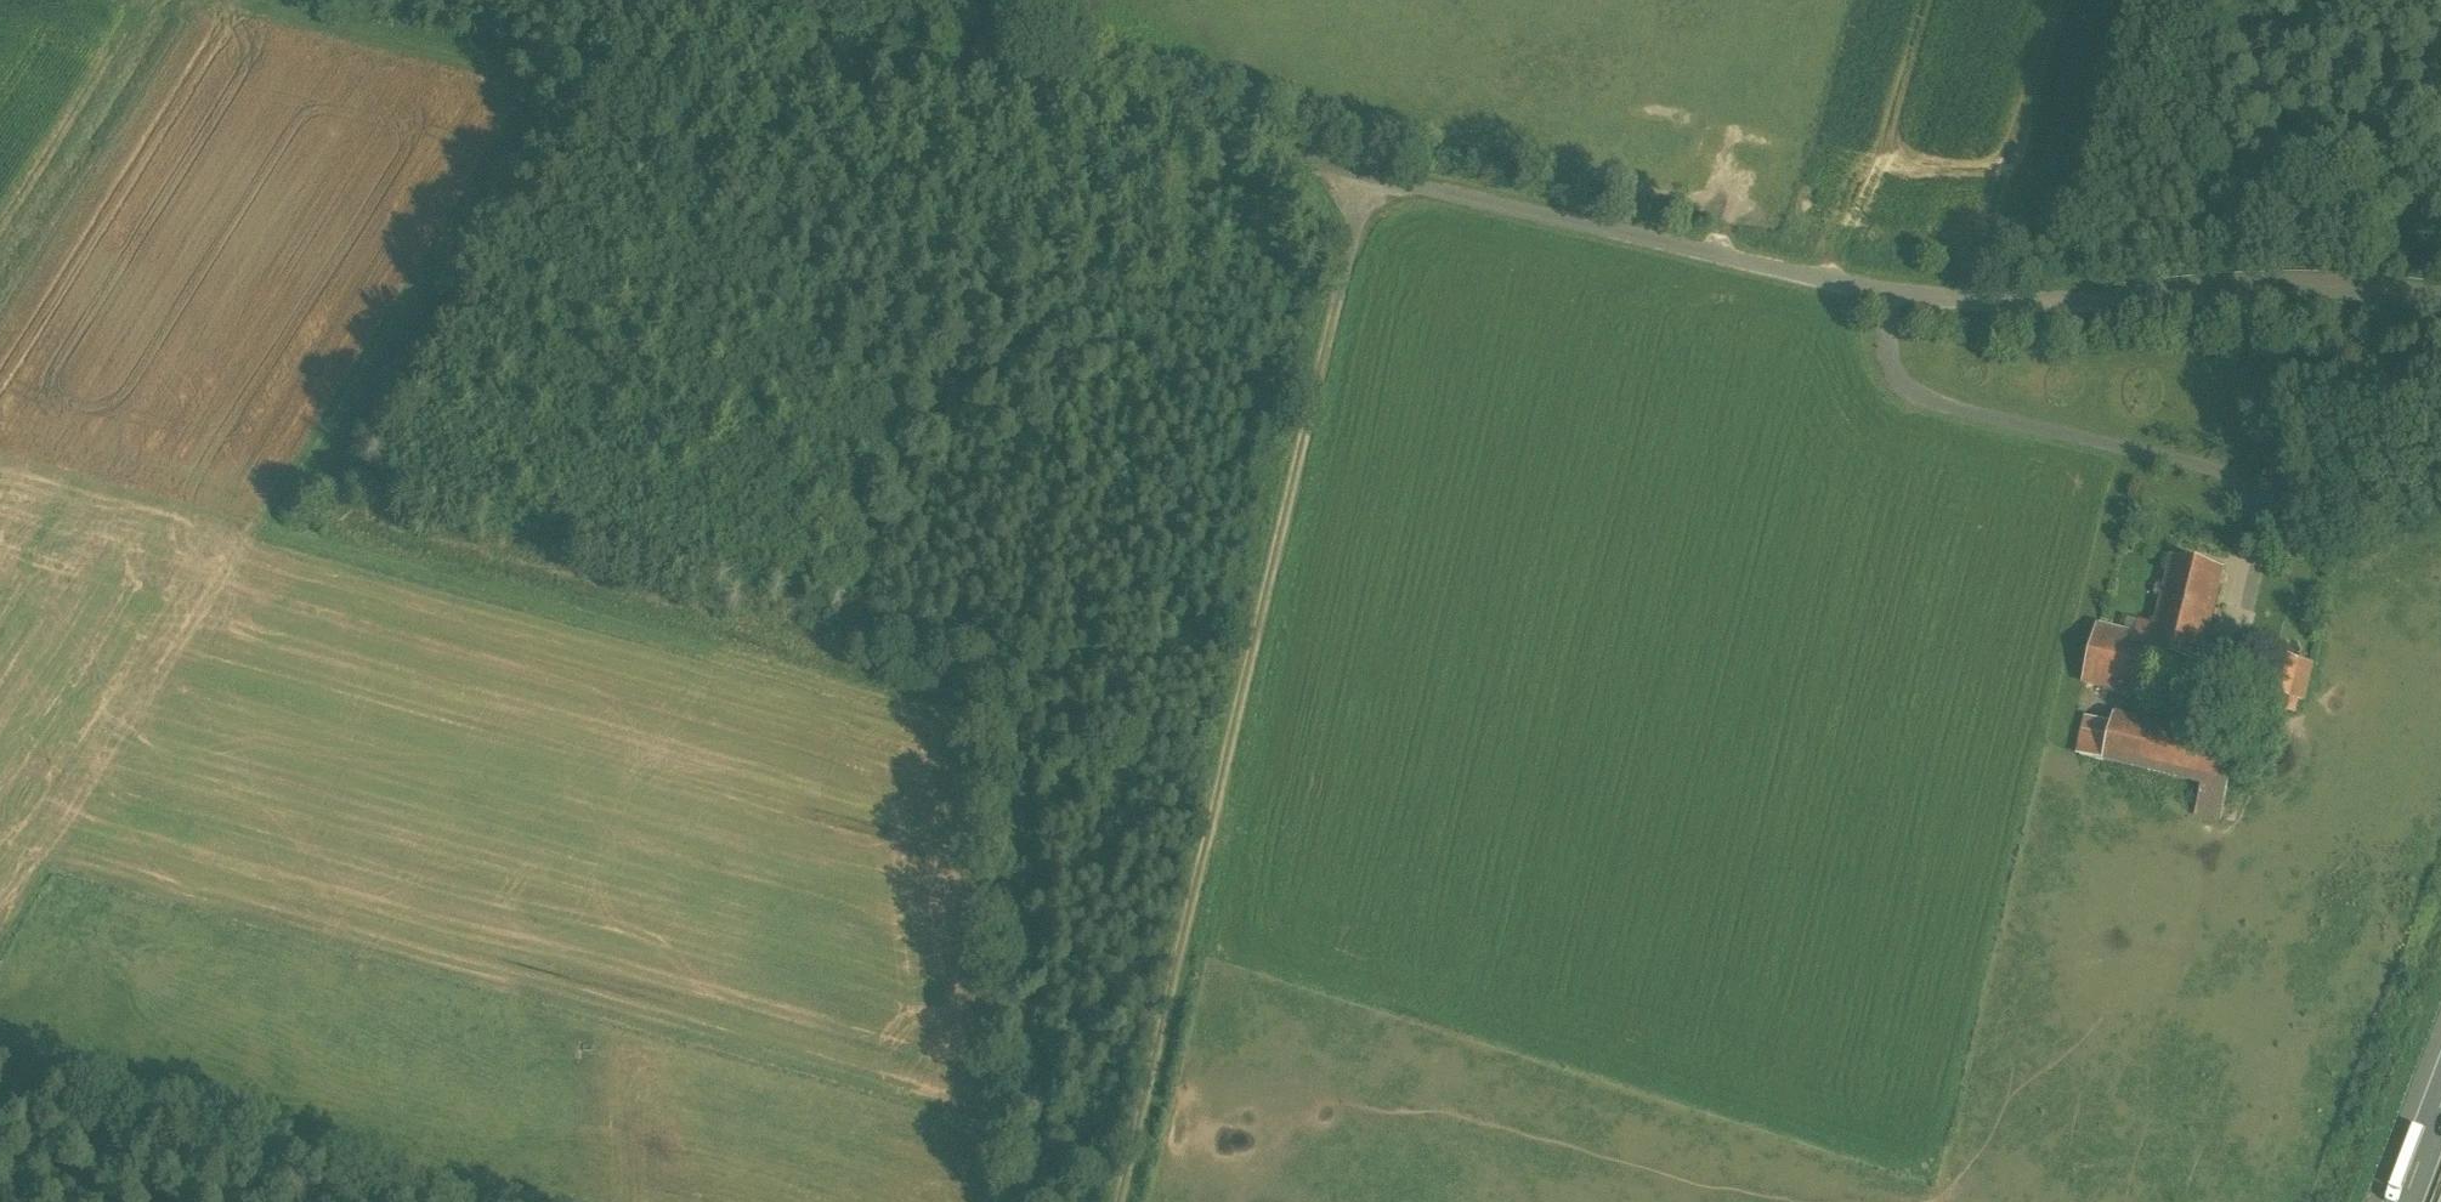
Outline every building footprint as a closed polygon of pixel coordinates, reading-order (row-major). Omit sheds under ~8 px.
[(2154,640),(2151,652),(2153,652),(2199,664),(2222,569),(2174,557),(2154,640)] [(2151,652),(2154,640),(2099,626),(2084,682),(2141,697),(2153,652),(2151,652)] [(2279,654),(2269,691),(2292,697),(2302,660),(2279,654)] [(2238,745),(2115,716),(2104,760),(2228,789),(2238,745)]
